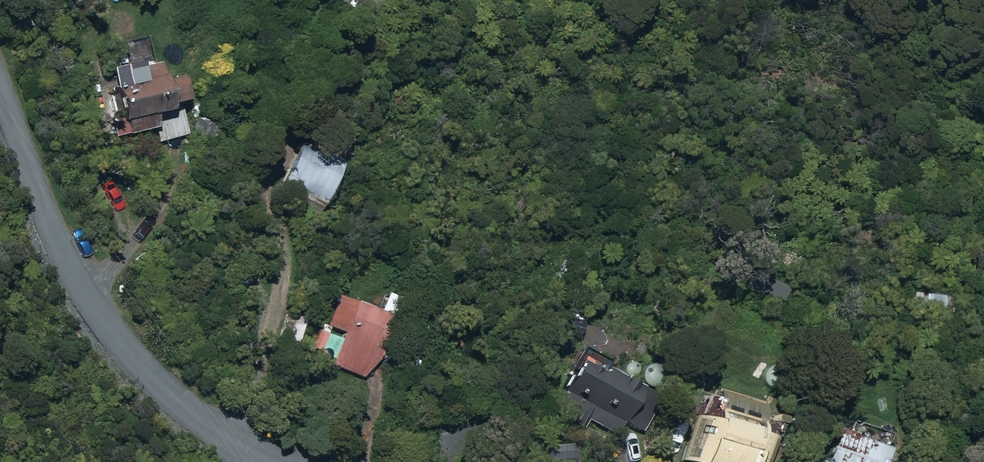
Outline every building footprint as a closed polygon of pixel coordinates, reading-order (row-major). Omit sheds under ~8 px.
[(61,10),(75,11),(77,0),(63,0),(61,10)] [(150,61),(125,68),(127,80),(107,85),(116,122),(160,110),(159,103),(181,97),(176,74),(154,80),(150,61)] [(285,157),(263,210),(307,228),(336,161),(316,152),(310,168),(285,157)] [(781,304),(788,287),(748,271),(741,287),(781,304)] [(938,297),(909,293),(906,316),(935,319),(938,297)] [(374,360),(389,316),(331,296),(320,329),(338,335),(327,368),(358,379),(374,360)] [(577,338),(580,323),(564,319),(561,335),(577,338)] [(598,367),(595,373),(573,362),(546,415),(578,432),(585,420),(613,435),(620,423),(637,432),(656,398),(598,367)] [(756,422),(713,409),(709,421),(690,415),(677,459),(688,461),(764,461),(770,440),(752,434),(756,422)] [(893,429),(854,417),(848,434),(832,430),(822,461),(882,461),(893,429)]
